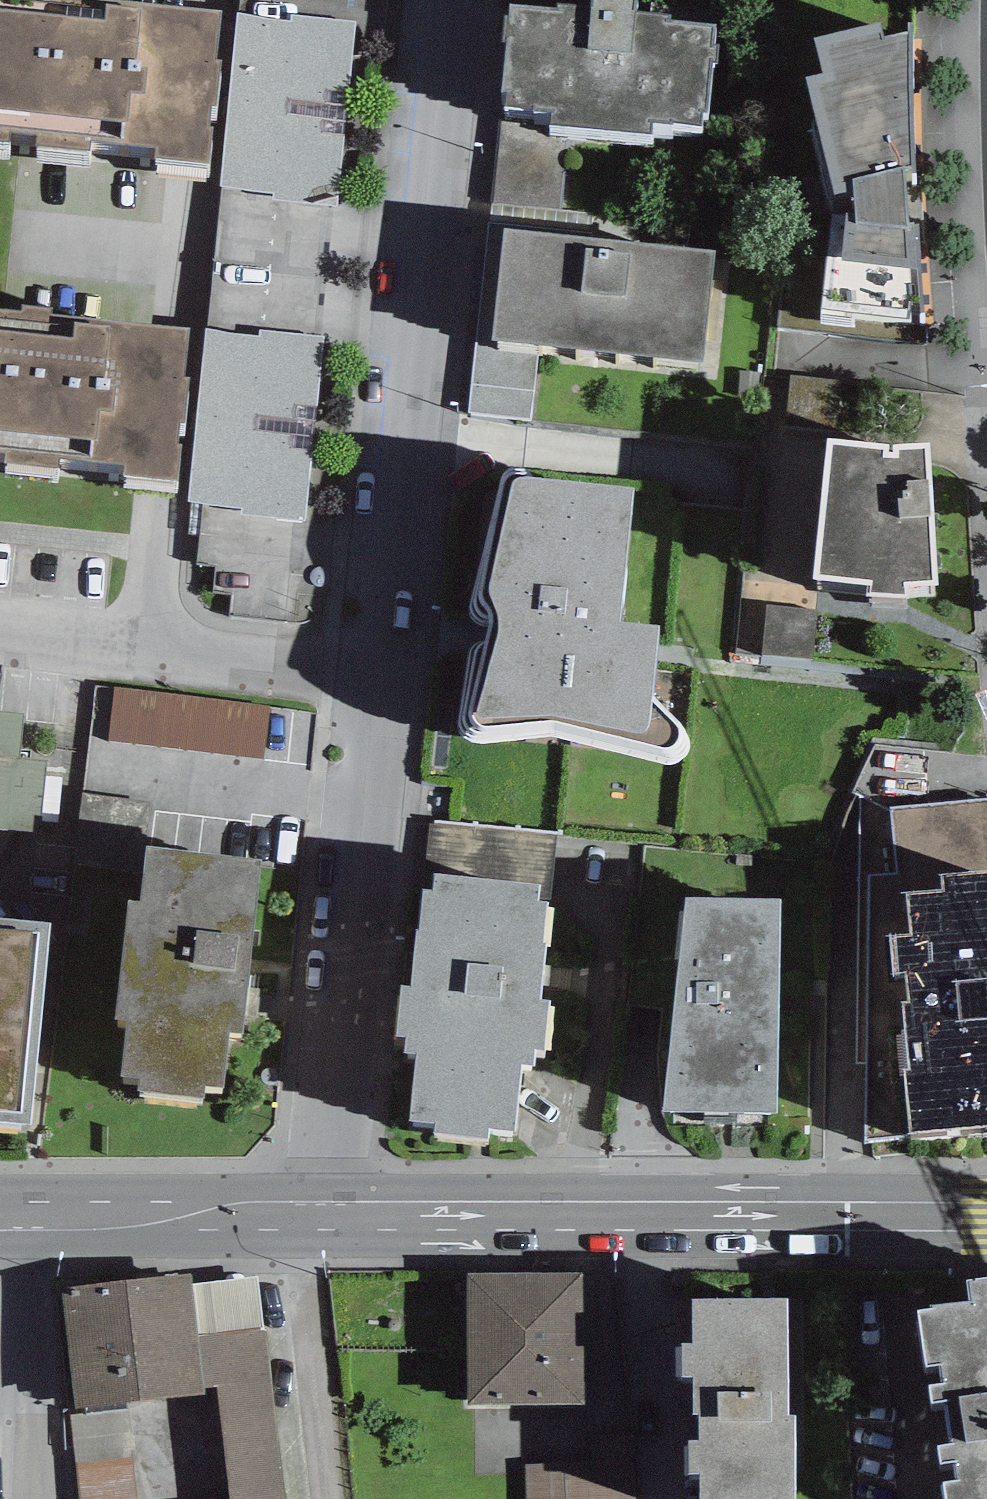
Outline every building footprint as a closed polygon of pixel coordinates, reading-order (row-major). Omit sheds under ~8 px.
[(8,131),(9,120),(26,120),(38,3),(5,0),(0,0),(0,130),(8,131)] [(38,3),(26,120),(35,121),(34,135),(91,141),(92,130),(158,137),(157,148),(207,153),(222,1),(211,0),(106,0),(105,10),(38,3)] [(528,0),(512,0),(511,10),(505,10),(504,31),(507,31),(502,86),(507,87),(506,96),(533,98),(532,103),(551,105),(550,116),(653,126),(654,114),(701,118),(702,104),(708,105),(716,22),(667,18),(668,8),(635,5),(635,0),(593,0),(593,1),(583,0),(559,0),(559,3),(528,0)] [(293,20),(239,14),(221,185),(274,191),(274,197),(337,204),(357,19),(294,12),(293,20)] [(880,14),(815,29),(824,64),(806,71),(834,191),(835,206),(822,303),(923,312),(917,183),(911,25),(886,31),(880,14)] [(596,231),(503,223),(493,334),(704,353),(714,244),(631,237),(630,243),(595,240),(596,231)] [(6,322),(0,387),(0,439),(4,439),(3,454),(60,459),(61,449),(127,455),(126,467),(176,472),(191,319),(111,312),(111,317),(76,313),(74,328),(6,322)] [(260,335),(206,329),(188,500),(241,505),(241,511),(304,518),(324,334),(261,327),(260,335)] [(806,592),(826,392),(796,389),(793,422),(773,420),(756,587),(806,592)] [(892,438),(830,434),(813,568),(873,574),(867,585),(908,588),(906,577),(936,574),(928,437),(892,438)] [(621,614),(632,476),(525,470),(523,463),(512,460),(506,464),(501,473),(476,576),(472,596),(469,605),(471,613),(475,618),(483,621),(491,624),(479,679),(472,702),(474,717),(483,721),(546,714),(555,713),(649,736),(660,741),(669,739),(678,731),(680,727),(680,718),(654,690),(660,616),(621,614)] [(769,648),(818,650),(821,598),(771,596),(769,648)] [(260,701),(112,683),(105,738),(254,756),(260,701)] [(0,709),(0,825),(38,828),(45,758),(19,756),(23,711),(0,709)] [(894,807),(897,872),(860,874),(857,1064),(871,1063),(866,1138),(913,1132),(911,1123),(986,1119),(986,800),(894,807)] [(261,852),(147,840),(141,895),(129,893),(116,1010),(127,1012),(121,1069),(138,1070),(137,1083),(205,1090),(206,1080),(224,1082),(230,1026),(243,1027),(261,852)] [(541,878),(433,868),(432,882),(421,881),(411,980),(402,979),(397,1026),(407,1027),(406,1045),(416,1046),(410,1112),(435,1115),(434,1125),(489,1131),(490,1121),(516,1124),(523,1057),(534,1058),(536,1042),(547,1043),(551,993),(538,992),(548,894),(539,893),(541,878)] [(685,892),(663,1104),(777,1106),(780,892),(685,892)] [(0,912),(0,1115),(30,1118),(50,917),(0,912)] [(191,1270),(61,1285),(76,1406),(206,1390),(205,1385),(199,1333),(193,1284),(191,1270)] [(584,1270),(467,1271),(468,1401),(584,1400),(584,1270)] [(968,1273),(971,1293),(919,1300),(927,1357),(939,1355),(941,1374),(928,1375),(931,1394),(944,1392),(950,1434),(938,1436),(941,1454),(955,1452),(957,1471),(944,1473),(948,1498),(986,1498),(986,1271),(968,1273)] [(257,1276),(193,1284),(199,1333),(263,1325),(257,1276)] [(692,1293),(692,1334),(682,1334),(683,1369),(693,1369),(693,1404),(700,1404),(700,1432),(688,1432),(689,1464),(698,1464),(699,1498),(795,1498),(795,1407),(789,1407),(788,1292),(692,1293)] [(263,1325),(199,1333),(205,1385),(218,1385),(228,1497),(228,1498),(284,1498),(263,1325)] [(130,1409),(69,1416),(73,1461),(132,1455),(135,1455),(130,1409)] [(593,1433),(592,1460),(523,1465),(526,1498),(636,1498),(634,1433),(593,1433)] [(73,1461),(79,1498),(137,1498),(132,1455),(73,1461)]
